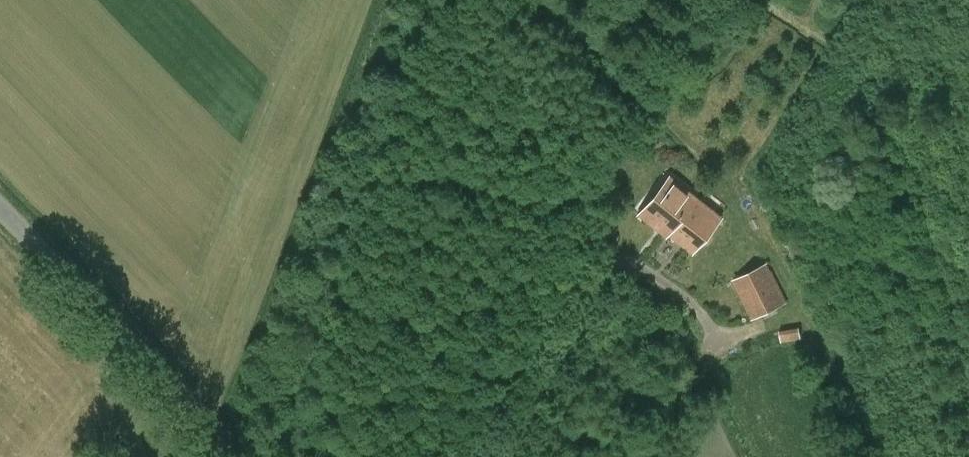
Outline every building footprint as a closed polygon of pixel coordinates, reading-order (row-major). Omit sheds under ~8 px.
[(639,215),(692,255),(720,218),(667,178),(639,215)] [(733,280),(751,319),(786,302),(768,263),(733,280)]
